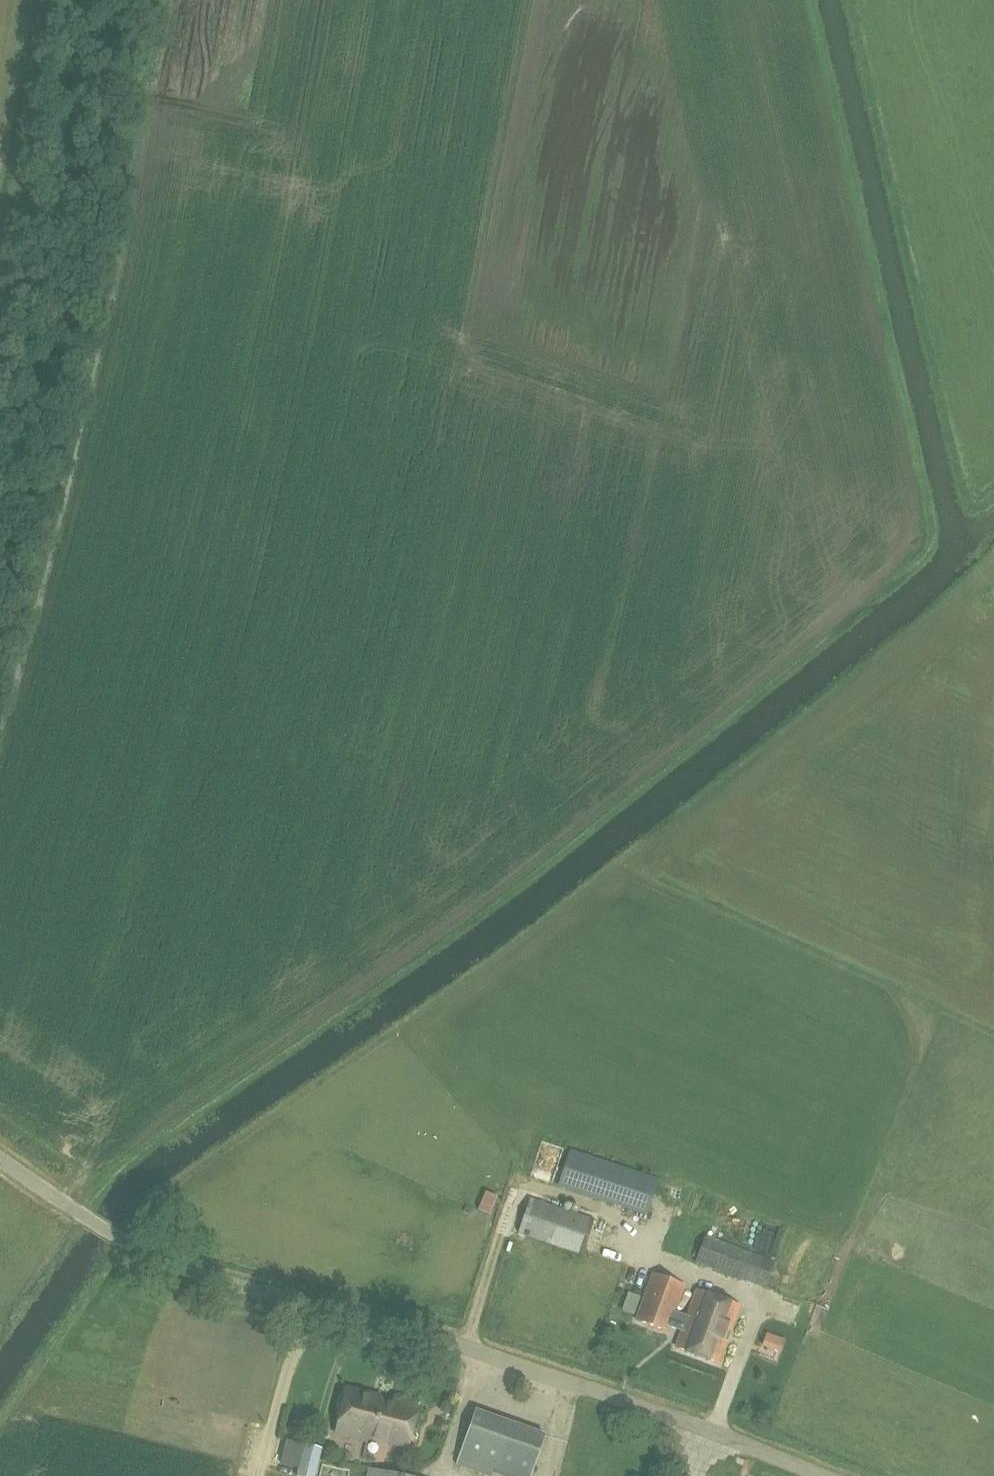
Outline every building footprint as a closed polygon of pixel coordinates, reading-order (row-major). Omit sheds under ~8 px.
[(570,1150),(557,1186),(646,1216),(658,1180),(570,1150)] [(631,1271),(628,1270),(640,1234),(530,1197),(519,1232),(582,1253),(574,1279),(622,1296),(631,1271)] [(765,1289),(775,1262),(706,1236),(696,1263),(765,1289)] [(676,1348),(718,1364),(739,1306),(697,1291),(688,1317),(674,1312),(684,1286),(653,1275),(637,1320),(667,1331),(669,1327),(682,1332),(676,1348)] [(346,1388),(336,1432),(366,1440),(367,1436),(407,1445),(416,1409),(418,1401),(393,1395),(391,1403),(371,1398),(372,1394),(346,1388)] [(456,1465),(487,1475),(491,1475),(492,1473),(502,1475),(530,1475),(546,1434),(476,1409),(456,1465)] [(297,1475),(299,1475),(315,1475),(322,1450),(305,1446),(299,1468),(297,1475)]
